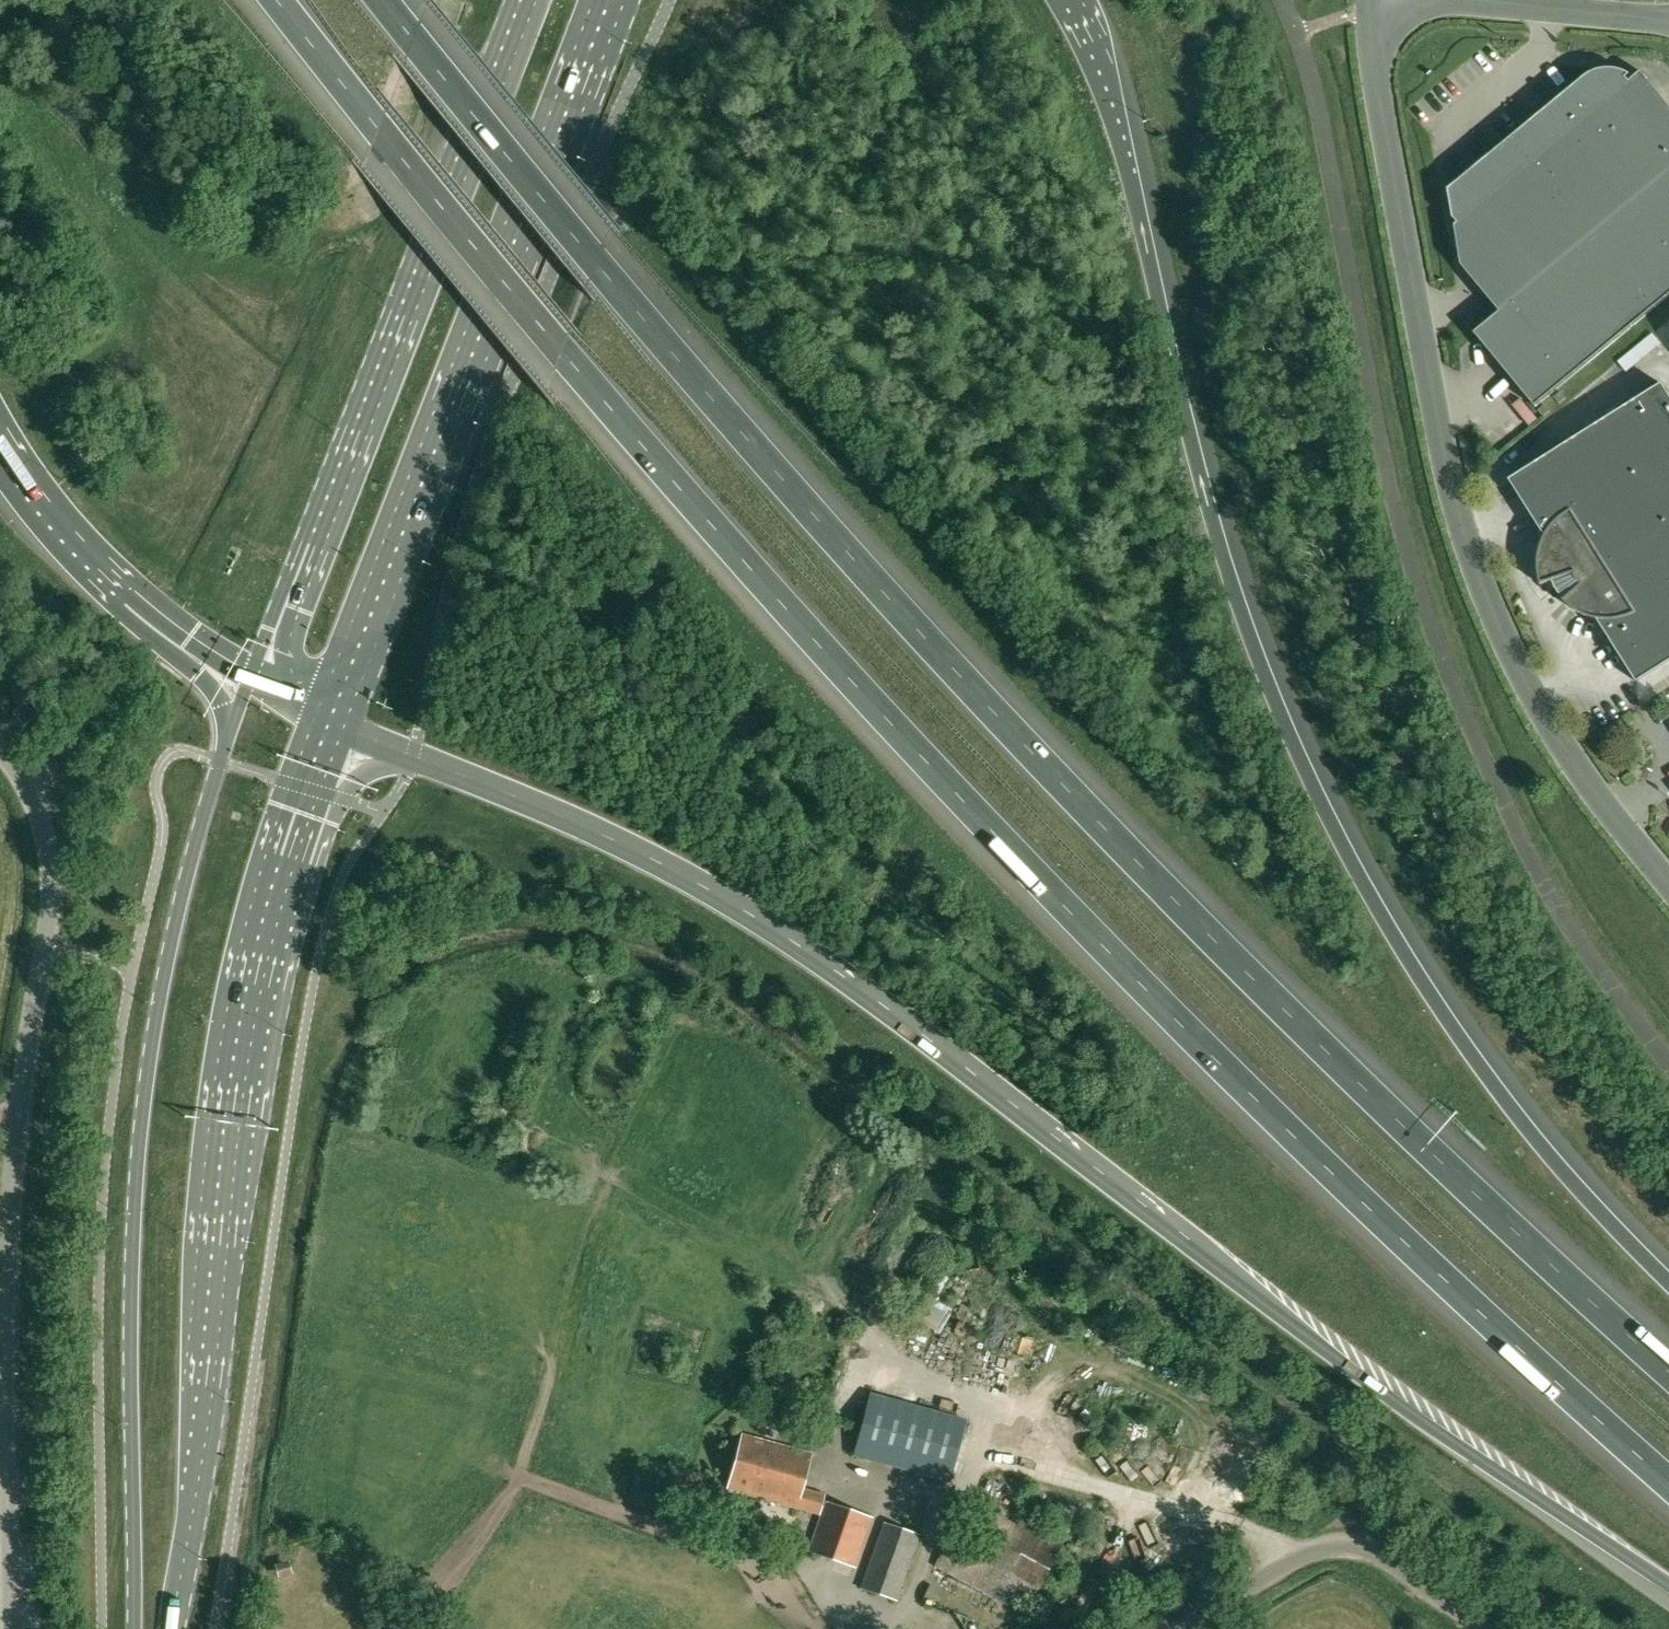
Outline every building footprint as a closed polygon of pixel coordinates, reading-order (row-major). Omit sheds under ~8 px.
[(1631,74),(1628,73),(1626,72),(1623,71),(1621,70),(1618,69),(1614,69),(1611,69),(1607,69),(1605,69),(1602,69),(1600,70),(1596,71),(1592,73),(1590,74),(1588,75),(1586,76),(1585,77),(1531,122),(1531,127),(1527,130),(1525,127),(1511,138),(1449,189),(1454,218),(1455,218),(1458,223),(1455,225),(1462,265),(1500,311),(1475,333),(1536,406),(1668,296),(1668,105),(1642,71),(1630,81),(1627,77),(1630,75),(1631,74)] [(1653,332),(1619,360),(1627,370),(1662,342),(1653,332)] [(1510,479),(1546,535),(1544,538),(1542,541),(1541,543),(1540,546),(1539,550),(1538,553),(1538,556),(1537,560),(1537,563),(1537,566),(1537,569),(1538,572),(1539,576),(1539,579),(1541,582),(1542,584),(1553,580),(1556,587),(1560,594),(1565,599),(1564,600),(1567,604),(1569,605),(1572,607),(1576,610),(1579,612),(1582,614),(1585,615),(1589,617),(1594,618),(1598,619),(1638,682),(1668,662),(1668,394),(1663,383),(1510,479)] [(13,713),(20,721),(24,726),(43,710),(32,696),(13,713)] [(850,1451),(947,1478),(964,1419),(867,1391),(850,1451)] [(742,1434),(727,1488),(820,1514),(825,1494),(802,1488),(812,1453),(742,1434)] [(690,1498),(689,1493),(685,1490),(680,1490),(677,1494),(678,1499),(681,1502),(686,1502),(690,1498)] [(808,1551),(851,1568),(871,1517),(827,1500),(808,1551)] [(967,1501),(934,1568),(1026,1613),(1063,1539),(1033,1524),(1029,1532),(967,1501)] [(857,1586),(893,1600),(918,1534),(882,1521),(857,1586)]
